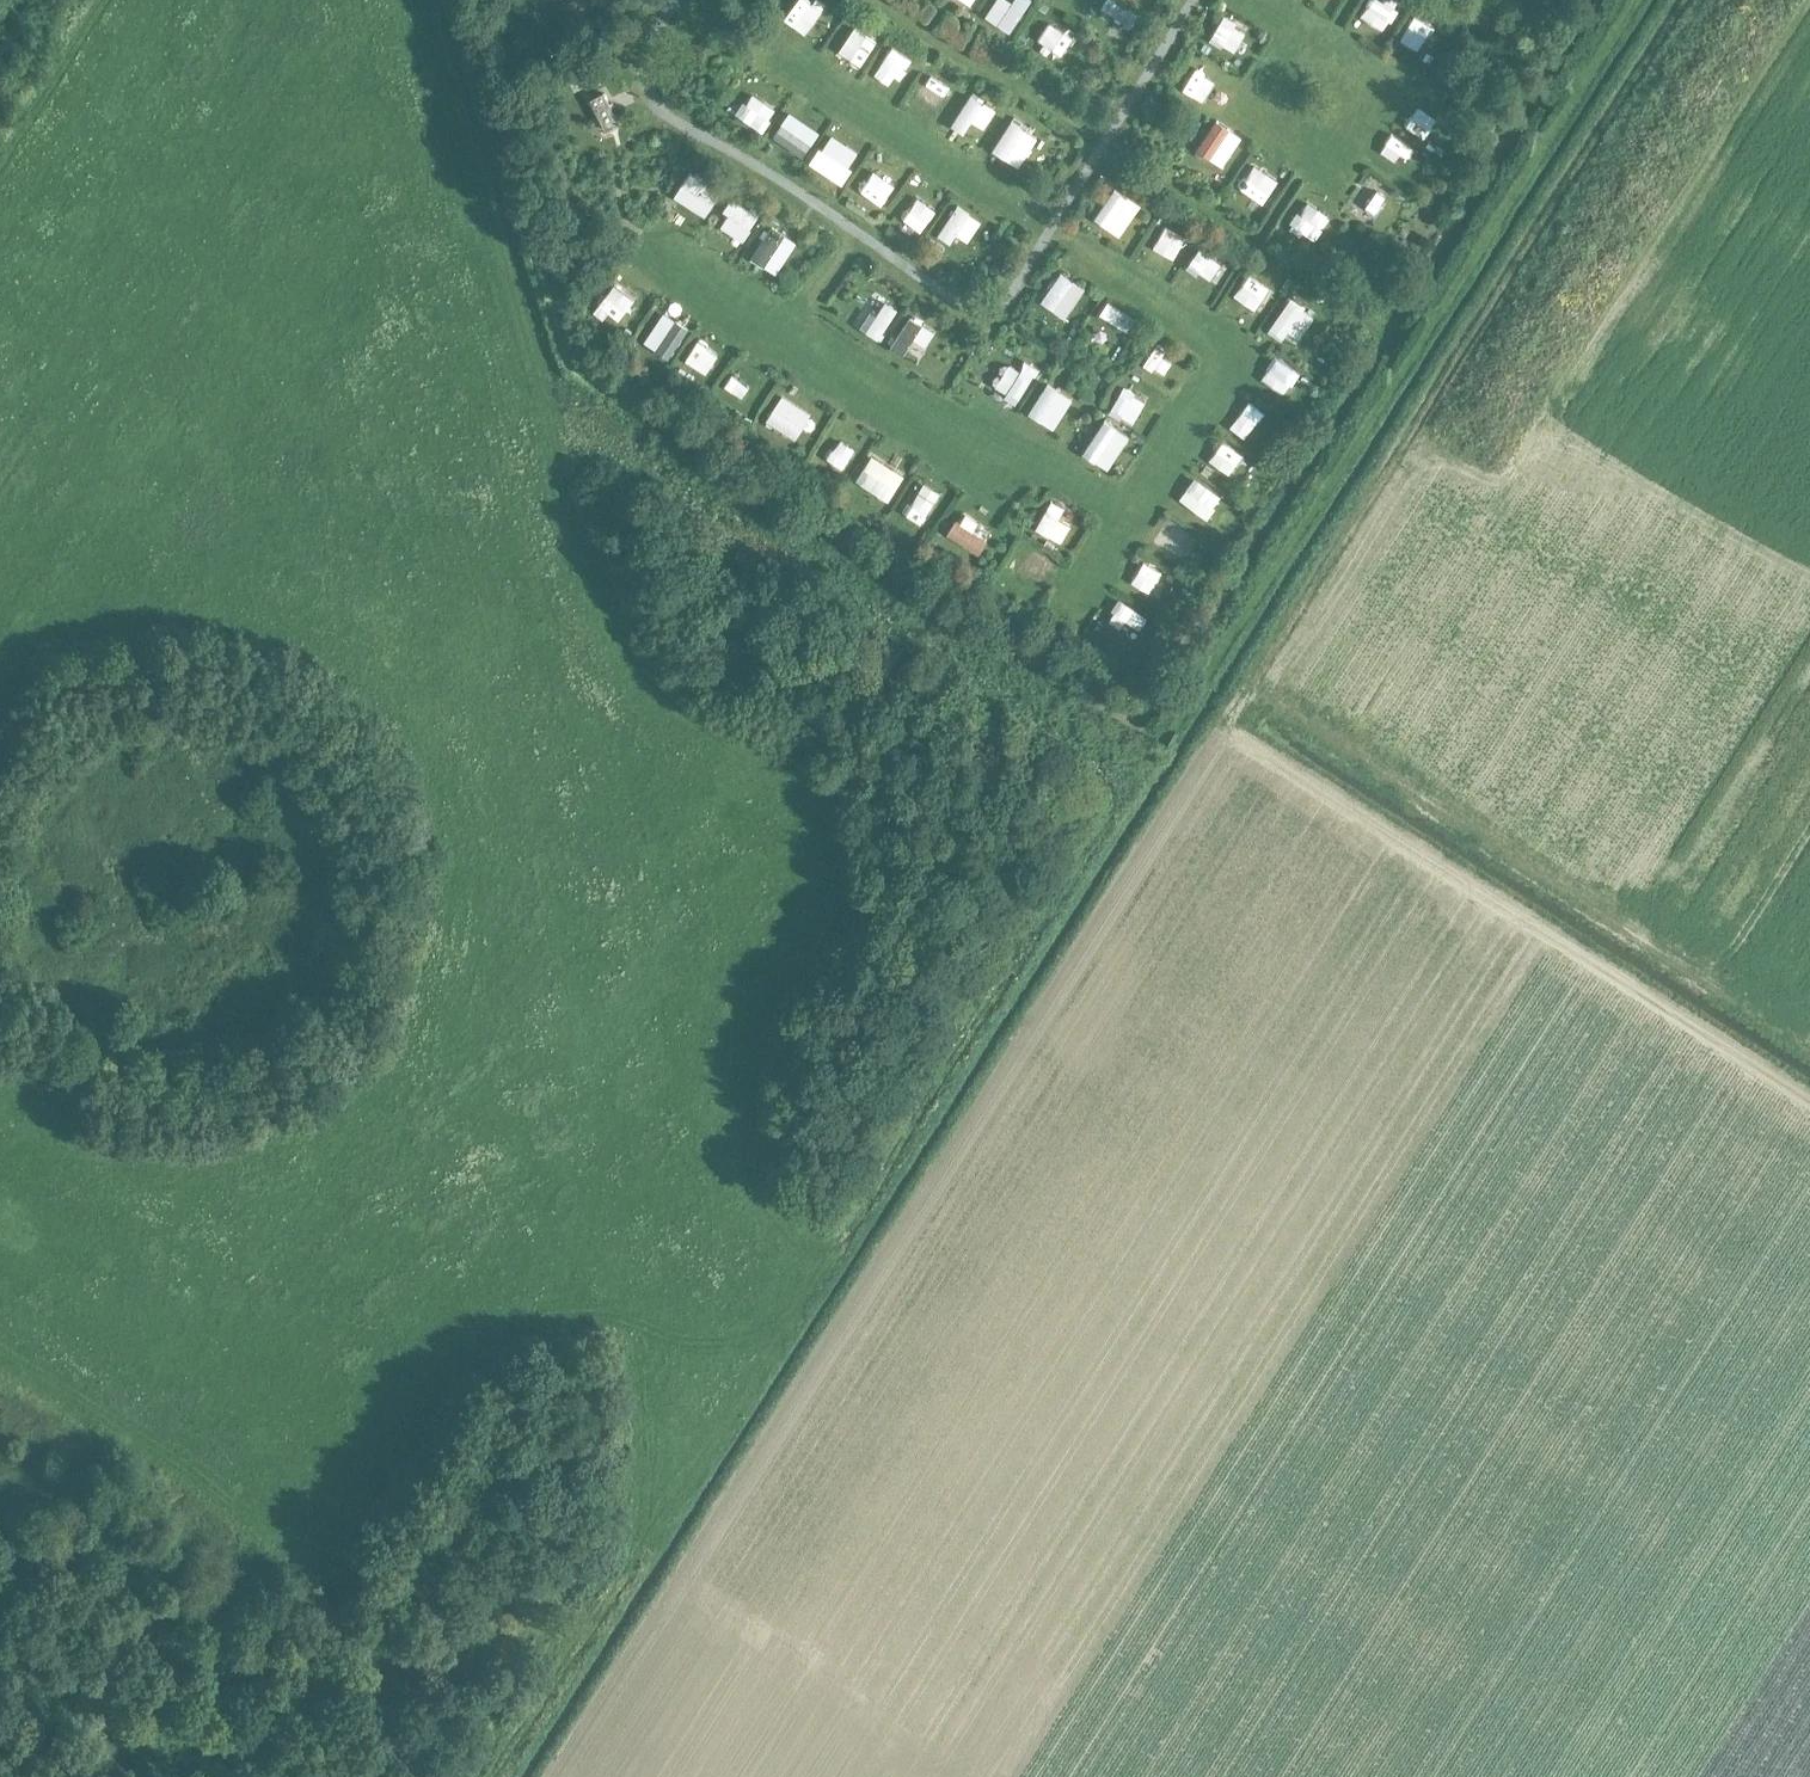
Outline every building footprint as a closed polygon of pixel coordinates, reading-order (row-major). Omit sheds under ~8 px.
[(950,6),(978,18),(986,0),(953,0),(950,6)] [(1335,9),(1340,0),(1315,0),(1335,9)] [(1361,31),(1373,36),(1383,11),(1371,7),(1361,31)] [(810,48),(824,23),(799,9),(785,35),(810,48)] [(1109,10),(1103,21),(1115,27),(1108,39),(1125,47),(1137,24),(1109,10)] [(997,21),(991,30),(1013,44),(1019,34),(997,21)] [(1417,54),(1426,34),(1415,29),(1406,50),(1417,54)] [(1034,54),(1051,64),(1062,45),(1044,35),(1034,54)] [(1233,64),(1242,46),(1223,36),(1214,54),(1233,64)] [(1417,56),(1429,63),(1440,43),(1427,36),(1417,56)] [(858,48),(844,72),(862,82),(876,58),(858,48)] [(910,112),(923,123),(946,98),(933,86),(910,112)] [(610,104),(604,92),(591,98),(606,130),(615,125),(619,123),(610,104)] [(1404,121),(1428,139),(1444,118),(1420,100),(1404,121)] [(752,108),(741,129),(765,141),(776,120),(752,108)] [(955,141),(968,146),(972,136),(988,143),(997,121),(968,109),(955,141)] [(1200,157),(1227,175),(1243,150),(1217,132),(1200,157)] [(806,171),(817,155),(785,133),(774,149),(806,171)] [(1012,134),(994,165),(1021,181),(1039,150),(1012,134)] [(1393,146),(1379,167),(1400,181),(1414,161),(1393,146)] [(843,192),(850,180),(822,164),(815,177),(843,192)] [(1254,176),(1243,193),(1262,205),(1273,187),(1254,176)] [(878,189),(867,208),(884,218),(895,199),(878,189)] [(1363,189),(1348,217),(1359,224),(1367,211),(1376,216),(1385,201),(1363,189)] [(707,204),(699,227),(710,231),(719,208),(707,204)] [(1133,237),(1141,216),(1117,207),(1109,228),(1133,237)] [(719,238),(745,255),(761,231),(735,214),(719,238)] [(918,214),(905,231),(922,243),(935,226),(918,214)] [(943,245),(968,259),(983,234),(957,219),(943,245)] [(754,273),(777,285),(794,250),(772,238),(754,273)] [(1206,261),(1193,279),(1212,293),(1225,275),(1206,261)] [(1231,312),(1253,325),(1268,301),(1246,288),(1231,312)] [(1078,304),(1060,301),(1056,321),(1074,324),(1078,304)] [(631,313),(618,332),(627,338),(640,319),(631,313)] [(866,345),(883,354),(900,323),(884,313),(866,345)] [(1274,339),(1298,355),(1315,330),(1292,314),(1274,339)] [(1130,344),(1138,332),(1109,316),(1102,328),(1130,344)] [(649,345),(668,358),(681,341),(662,327),(649,345)] [(929,360),(938,345),(912,330),(894,361),(907,368),(916,353),(929,360)] [(688,379),(701,386),(713,365),(699,357),(688,379)] [(1145,380),(1158,387),(1169,366),(1155,359),(1145,380)] [(1265,390),(1286,403),(1297,385),(1277,372),(1265,390)] [(737,380),(720,406),(747,424),(764,398),(737,380)] [(1126,430),(1136,409),(1124,404),(1114,425),(1126,430)] [(791,419),(779,447),(798,455),(809,426),(791,419)] [(1102,473),(1116,444),(1102,438),(1089,467),(1102,473)] [(1225,467),(1214,486),(1228,494),(1239,476),(1225,467)] [(860,495),(891,515),(907,491),(876,471),(860,495)] [(1184,519),(1212,529),(1220,506),(1193,496),(1184,519)] [(1062,534),(1068,523),(1054,517),(1040,546),(1064,558),(1074,540),(1062,534)] [(952,548),(975,561),(987,541),(965,527),(952,548)] [(1186,569),(1196,548),(1174,538),(1164,559),(1186,569)] [(1140,592),(1171,607),(1177,594),(1147,578),(1140,592)] [(1124,620),(1111,638),(1125,647),(1137,629),(1124,620)]
